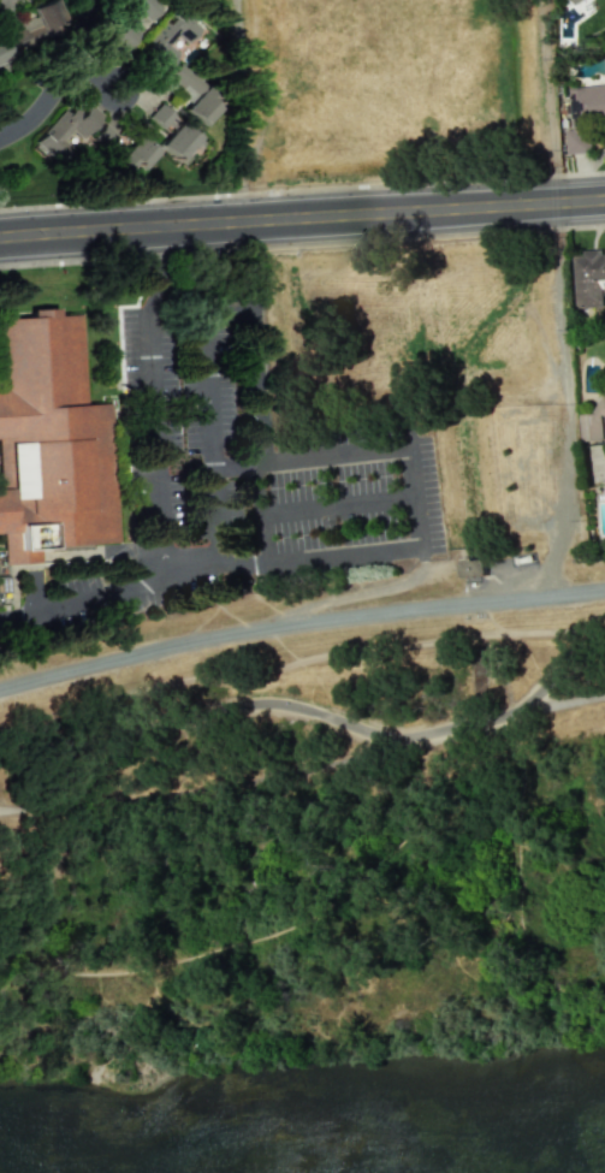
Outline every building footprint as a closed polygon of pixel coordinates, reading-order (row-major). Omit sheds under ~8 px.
[(34,20),(5,32),(12,48),(64,28),(53,0),(48,0),(29,8),(34,20)] [(162,6),(155,0),(131,0),(98,38),(119,56),(162,6)] [(200,28),(176,8),(138,55),(161,74),(178,53),(168,45),(177,34),(188,43),(200,28)] [(183,110),(201,126),(217,109),(207,100),(213,93),(180,63),(167,77),(192,100),(183,110)] [(573,129),(566,130),(568,154),(593,152),(590,123),(604,122),(604,85),(569,88),(573,129)] [(101,116),(88,103),(79,112),(70,104),(34,142),(55,162),(68,147),(62,140),(70,131),(79,139),(101,116)] [(181,166),(203,143),(180,121),(158,144),(181,166)] [(140,171),(155,152),(136,137),(127,147),(100,126),(89,141),(127,170),(132,164),(140,171)] [(575,308),(602,307),(602,290),(604,290),(604,255),(602,255),(601,250),(582,250),(582,256),(573,256),(575,308)] [(2,533),(3,565),(41,563),(40,549),(116,545),(108,403),(84,405),(80,315),(55,316),(54,309),(28,310),(28,317),(0,319),(0,379),(0,385),(0,533),(2,533)] [(9,599),(9,576),(0,576),(0,599),(9,599)]
